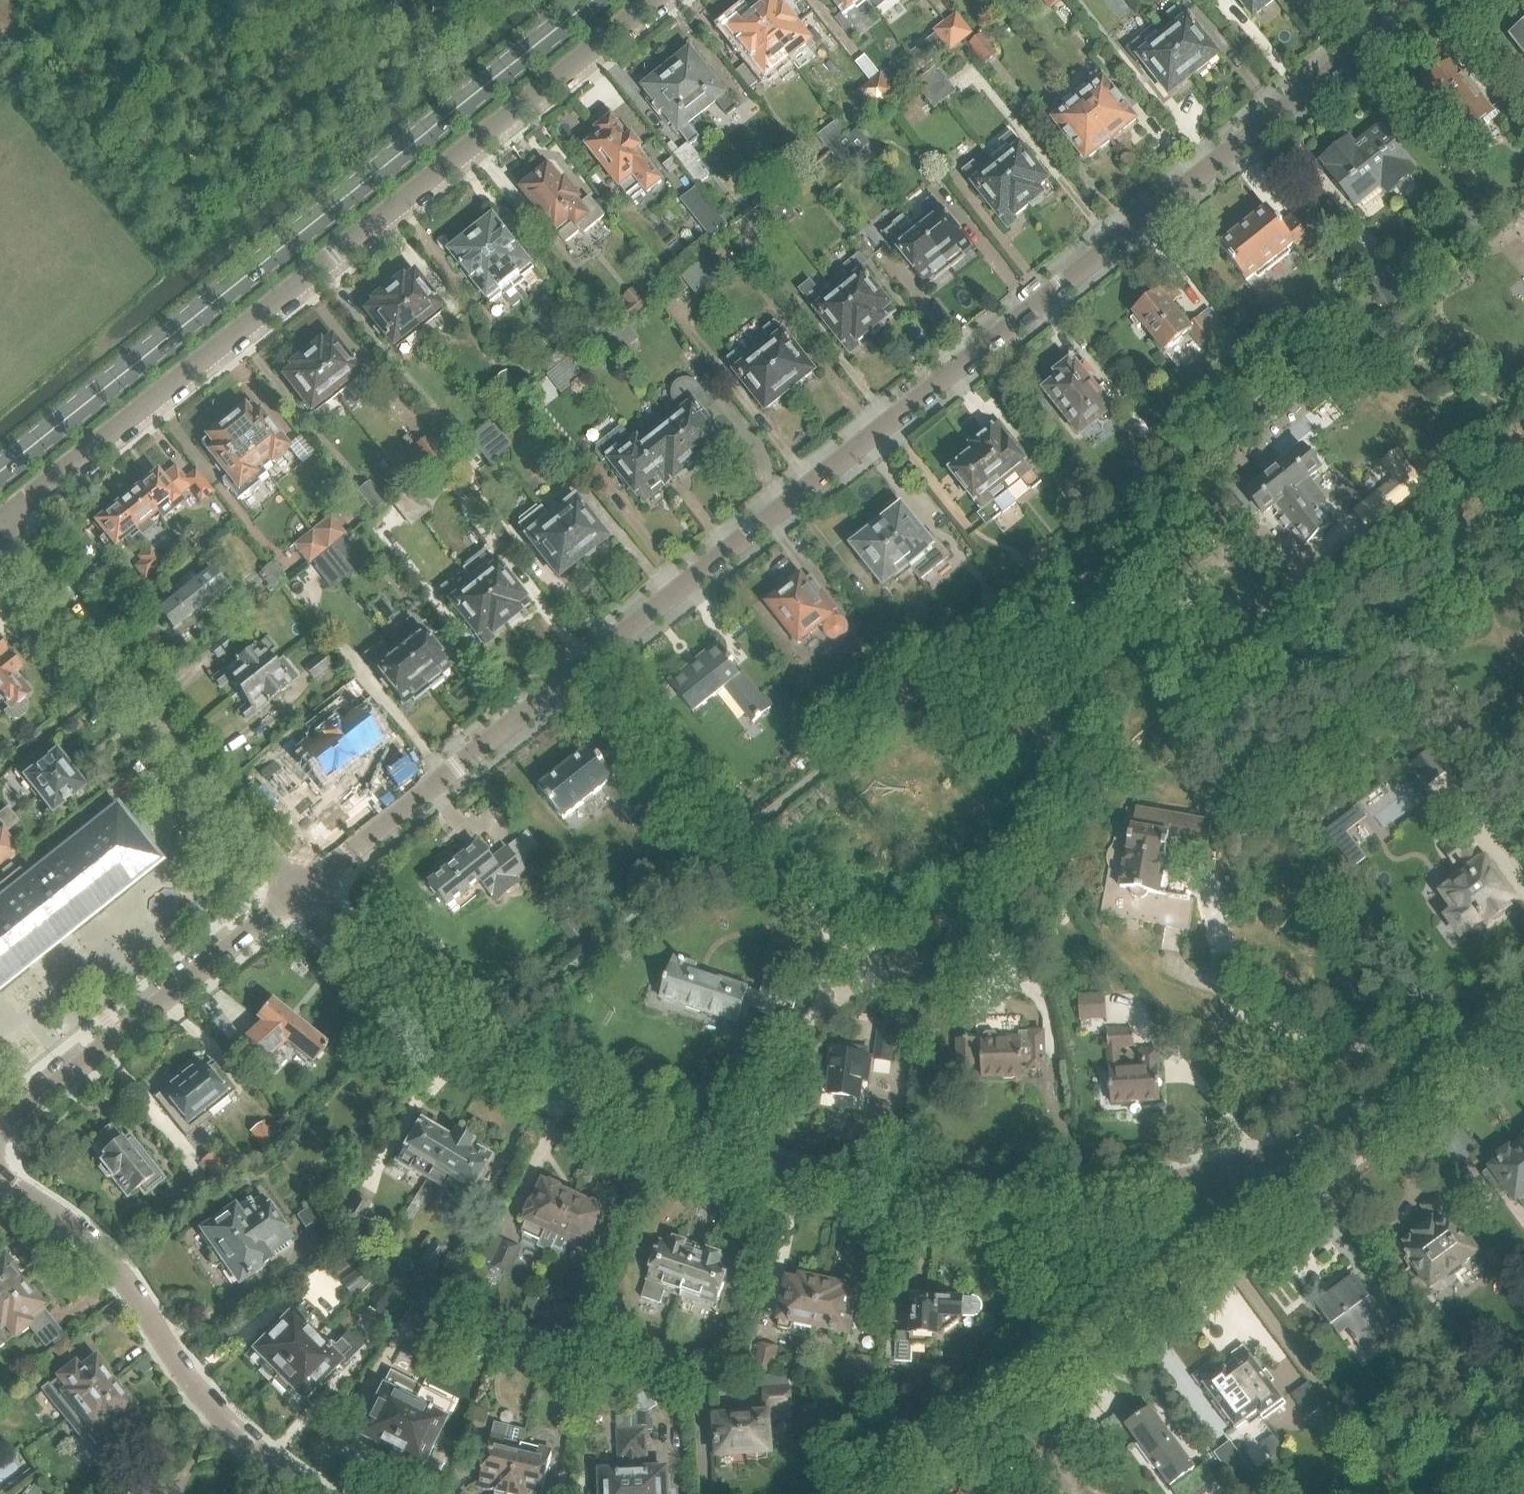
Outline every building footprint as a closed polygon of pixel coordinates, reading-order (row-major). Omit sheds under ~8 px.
[(752,13),(789,61),(808,46),(812,50),(817,46),(812,41),(811,42),(778,0),(768,0),(752,13)] [(844,18),(867,0),(830,0),(844,18)] [(878,14),(895,0),(867,0),(878,14)] [(1050,10),(1062,0),(1042,0),(1050,10)] [(1254,18),(1277,0),(1239,0),(1254,18)] [(1173,24),(1161,33),(1194,74),(1199,75),(1206,70),(1206,66),(1217,56),(1178,6),(1167,16),(1173,24)] [(752,13),(729,31),(766,77),(765,78),(770,84),(774,80),(770,76),(789,61),(752,13)] [(957,15),(947,23),(962,42),(973,34),(958,14),(957,15)] [(947,23),(936,32),(951,51),(962,42),(947,23)] [(980,35),(969,44),(987,64),(999,54),(991,45),(1000,38),(989,25),(979,33),(980,35)] [(1155,26),(1127,48),(1138,63),(1141,60),(1168,95),(1194,74),(1161,33),(1155,26)] [(1511,39),(1523,55),(1523,29),(1511,39)] [(690,56),(669,73),(700,112),(701,111),(714,101),(727,118),(737,110),(717,85),(715,87),(690,56)] [(1452,63),(1427,83),(1465,131),(1490,111),(1452,63)] [(761,84),(747,67),(739,74),(752,91),(761,84)] [(941,70),(919,88),(927,99),(949,81),(941,70)] [(669,73),(647,89),(672,121),(670,123),(688,145),(674,156),(686,172),(697,186),(709,177),(697,163),(702,160),(691,146),(699,139),(686,123),(700,112),(669,73)] [(882,75),(871,83),(887,103),(897,95),(882,75)] [(1086,80),(1073,91),(1080,99),(1112,139),(1124,130),(1126,132),(1137,123),(1126,108),(1127,107),(1116,93),(1114,94),(1101,78),(1091,86),(1086,80)] [(949,81),(927,99),(936,111),(948,101),(953,106),(965,97),(959,89),(957,91),(949,81)] [(871,84),(861,92),(876,112),(887,103),(871,83),(871,84)] [(1059,112),(1051,118),(1064,134),(1063,135),(1074,149),(1075,147),(1088,163),(1101,152),(1099,150),(1112,139),(1080,99),(1073,91),(1054,106),(1059,112)] [(616,118),(585,142),(628,197),(641,186),(647,193),(661,182),(655,175),(659,172),(651,163),(648,165),(638,153),(642,150),(616,118)] [(838,121),(817,137),(828,150),(848,134),(838,121)] [(860,130),(838,147),(841,150),(839,151),(847,161),(870,143),(860,130)] [(1349,141),(1349,142),(1388,191),(1411,173),(1405,165),(1407,164),(1380,130),(1356,149),(1349,141)] [(1008,150),(994,161),(1030,205),(1031,204),(1034,207),(1044,200),(1041,196),(1044,194),(1038,188),(1048,180),(1012,134),(1002,142),(1008,150)] [(1349,142),(1322,163),(1356,206),(1382,185),(1388,192),(1388,191),(1349,142)] [(870,143),(847,161),(857,173),(878,155),(870,143)] [(792,158),(782,167),(790,177),(801,169),(792,158)] [(974,164),(964,172),(1001,218),(999,219),(1008,231),(1021,222),(1017,216),(1030,205),(994,161),(980,172),(974,164)] [(524,190),(523,191),(540,213),(557,234),(558,233),(560,237),(574,226),(577,230),(578,229),(583,236),(587,233),(605,218),(591,201),(582,209),(550,169),(540,177),(537,179),(534,178),(529,178),(525,181),(523,186),(524,190)] [(698,192),(683,203),(712,239),(726,228),(698,192)] [(779,194),(760,208),(763,212),(761,214),(768,223),(791,205),(783,196),(782,197),(779,194)] [(930,214),(917,225),(951,269),(964,258),(961,253),(970,246),(933,198),(924,206),(930,214)] [(791,205),(768,223),(778,236),(800,218),(791,205)] [(1268,209),(1220,246),(1247,282),(1255,276),(1260,278),(1269,271),(1268,266),(1276,259),(1281,262),(1289,255),(1288,250),(1295,244),(1309,263),(1320,254),(1292,217),(1281,226),(1268,209)] [(908,214),(884,233),(923,283),(933,275),(937,280),(951,269),(917,225),(908,214)] [(490,221),(472,235),(514,287),(535,270),(498,223),(495,226),(490,221)] [(472,235),(454,250),(458,255),(455,258),(492,305),(504,295),(515,309),(525,302),(514,287),(472,235)] [(850,276),(837,287),(872,331),(874,329),(877,332),(877,333),(886,325),(884,322),(886,320),(887,321),(891,318),(898,313),(892,305),(890,307),(862,271),(864,269),(869,264),(860,254),(853,260),(854,260),(844,268),(850,276)] [(693,261),(680,271),(683,275),(681,277),(689,286),(711,268),(703,259),(702,260),(699,256),(693,261)] [(711,268),(689,286),(698,299),(721,281),(711,268)] [(1389,270),(1371,284),(1391,309),(1409,295),(1389,270)] [(401,278),(387,289),(420,331),(443,312),(431,297),(433,296),(424,284),(422,286),(413,275),(405,282),(401,278)] [(811,281),(800,291),(812,306),(813,305),(815,308),(843,343),(841,345),(851,357),(863,347),(859,341),(872,331),(837,287),(823,297),(816,289),(811,281)] [(627,301),(611,314),(620,325),(660,293),(651,282),(638,292),(633,296),(630,292),(623,297),(627,301)] [(1167,288),(1134,314),(1166,353),(1192,333),(1204,348),(1217,338),(1216,337),(1226,329),(1210,310),(1200,317),(1201,319),(1190,328),(1167,300),(1173,295),(1167,288)] [(375,305),(366,312),(375,323),(373,324),(383,336),(385,335),(396,349),(420,331),(387,289),(372,301),(375,305)] [(757,347),(756,348),(789,390),(790,389),(791,389),(796,391),(803,385),(802,380),(813,371),(774,321),(763,329),(770,337),(757,347)] [(607,329),(601,335),(612,350),(617,357),(640,340),(630,327),(629,329),(626,325),(615,334),(615,335),(613,336),(607,329)] [(320,342),(305,354),(338,396),(361,377),(350,362),(352,361),(342,349),(340,350),(332,340),(323,346),(320,342)] [(557,346),(540,360),(551,373),(568,360),(557,346)] [(738,350),(727,359),(766,409),(789,390),(756,348),(743,358),(738,350)] [(293,370),(285,377),(294,388),(292,389),(301,401),(303,400),(315,414),(338,396),(305,354),(290,366),(293,370)] [(551,373),(547,376),(562,395),(584,377),(569,359),(568,360),(551,373)] [(1060,380),(1046,391),(1069,420),(1068,422),(1076,433),(1078,431),(1081,435),(1100,421),(1102,423),(1106,424),(1113,419),(1113,414),(1111,411),(1112,411),(1077,366),(1074,369),(1071,365),(1057,375),(1060,380)] [(507,372),(496,381),(513,402),(524,393),(507,372)] [(680,406),(667,417),(702,462),(705,460),(710,461),(717,455),(717,450),(726,443),(701,409),(711,402),(700,389),(699,387),(697,386),(695,385),(693,384),(691,383),(689,383),(687,383),(685,384),(683,385),(681,386),(679,388),(678,390),(677,392),(676,394),(676,396),(676,398),(677,401),(678,403),(679,405),(680,406)] [(251,403),(226,423),(260,465),(267,459),(271,463),(288,449),(251,403)] [(452,417),(432,432),(448,453),(468,437),(452,417)] [(665,418),(634,442),(667,484),(685,470),(688,471),(700,462),(701,461),(702,462),(667,417),(665,418)] [(226,423),(201,443),(228,476),(222,480),(223,481),(222,484),(227,491),(230,490),(238,500),(249,491),(253,492),(260,487),(259,483),(257,480),(266,472),(260,465),(226,423)] [(489,423),(470,438),(473,441),(472,443),(480,453),(502,435),(494,425),(492,426),(489,423)] [(1000,423),(973,445),(1009,491),(1021,481),(1027,488),(1033,490),(1041,483),(1005,437),(1009,434),(1000,423)] [(597,447),(597,455),(603,463),(608,459),(641,502),(666,483),(667,484),(634,442),(623,427),(597,447)] [(502,435),(480,453),(490,465),(512,447),(502,435)] [(425,438),(415,446),(432,467),(441,459),(425,438)] [(301,439),(288,449),(301,465),(313,455),(301,439)] [(974,451),(950,470),(983,511),(978,515),(987,527),(1004,514),(1018,503),(1009,491),(973,445),(972,445),(971,446),(974,451)] [(1300,451),(1244,496),(1262,518),(1273,509),(1277,514),(1273,517),(1299,549),(1331,523),(1326,516),(1325,518),(1318,510),(1322,507),(1303,484),(1317,473),(1300,451)] [(1377,469),(1391,484),(1350,520),(1363,535),(1416,488),(1389,458),(1377,469)] [(157,472),(136,489),(159,518),(161,521),(174,510),(182,504),(185,509),(199,498),(201,501),(212,492),(196,472),(186,480),(176,467),(163,479),(157,472)] [(369,482),(359,490),(375,511),(385,503),(369,482)] [(1079,484),(1067,493),(1077,505),(1089,496),(1079,484)] [(411,485),(392,500),(394,503),(392,504),(393,505),(401,515),(423,497),(415,488),(414,489),(411,485)] [(136,489),(115,506),(143,540),(144,539),(142,537),(155,527),(152,523),(159,518),(136,489)] [(560,506),(549,515),(580,553),(585,555),(591,550),(591,544),(601,536),(565,490),(554,499),(560,506)] [(423,497),(401,515),(411,527),(433,509),(423,497)] [(115,506),(95,522),(105,535),(99,540),(109,552),(124,540),(132,549),(135,546),(143,540),(115,506)] [(541,507),(517,526),(555,573),(580,553),(549,515),(548,516),(541,507)] [(890,511),(874,523),(914,573),(922,583),(956,557),(937,533),(929,540),(903,507),(893,515),(890,511)] [(331,517),(313,531),(328,549),(330,547),(346,535),(331,517)] [(862,539),(853,546),(884,587),(894,579),(897,582),(899,581),(904,581),(914,573),(874,523),(859,534),(862,539)] [(313,531),(295,546),(309,564),(312,562),(328,549),(313,531)] [(328,549),(312,562),(316,568),(315,569),(323,578),(345,561),(337,551),(335,552),(330,547),(328,549)] [(143,562),(136,568),(146,580),(164,565),(151,548),(139,557),(143,562)] [(486,551),(462,570),(470,579),(506,624),(529,605),(487,552),(486,551)] [(345,561),(323,578),(332,590),(354,572),(345,561)] [(272,563),(263,571),(268,578),(265,580),(275,592),(280,588),(287,582),(272,563)] [(185,591),(158,612),(173,631),(202,608),(205,611),(229,591),(212,569),(198,580),(192,572),(179,583),(185,591)] [(450,582),(440,590),(485,646),(494,638),(492,635),(506,624),(470,579),(457,590),(450,582)] [(769,604),(767,606),(787,632),(787,637),(790,642),(798,643),(799,643),(805,638),(805,635),(827,618),(798,581),(779,597),(776,596),(770,601),(769,604)] [(408,635),(394,646),(429,690),(443,678),(441,675),(450,667),(411,619),(401,627),(408,635)] [(220,672),(211,679),(220,691),(228,683),(238,695),(275,665),(267,656),(276,649),(267,638),(221,674),(220,672)] [(719,642),(669,680),(694,711),(725,687),(752,722),(770,708),(743,672),(740,675),(732,665),(735,662),(719,642)] [(375,649),(365,657),(403,705),(412,697),(415,701),(429,690),(394,646),(381,656),(375,649)] [(323,652),(304,668),(314,680),(333,664),(323,652)] [(10,709),(6,713),(10,719),(18,719),(27,712),(28,704),(24,699),(30,693),(15,675),(21,671),(8,655),(0,661),(0,698),(10,709)] [(275,665),(238,695),(246,705),(238,712),(246,723),(255,716),(254,715),(300,678),(284,658),(275,665)] [(344,688),(354,700),(361,709),(368,703),(371,701),(354,679),(344,688)] [(349,702),(259,774),(305,831),(394,759),(349,702)] [(1014,721),(1003,726),(1008,736),(1019,732),(1014,721)] [(928,734),(918,745),(925,751),(935,740),(928,734)] [(1445,745),(1421,764),(1435,782),(1459,764),(1445,745)] [(540,787),(539,788),(540,789),(564,819),(603,788),(634,826),(653,811),(640,795),(633,800),(591,747),(540,787)] [(41,752),(19,769),(38,794),(70,770),(73,768),(71,766),(73,764),(64,753),(62,755),(59,751),(47,760),(41,752)] [(70,770),(38,794),(53,812),(86,786),(73,768),(70,770)] [(824,787),(817,792),(823,800),(831,795),(824,787)] [(722,796),(713,802),(720,811),(729,806),(722,796)] [(13,816),(8,809),(0,815),(0,821),(3,824),(13,816)] [(1106,893),(1102,915),(1129,920),(1128,926),(1141,928),(1142,922),(1190,931),(1196,900),(1166,895),(1166,893),(1169,879),(1178,881),(1180,867),(1171,865),(1172,859),(1164,857),(1168,835),(1189,839),(1189,842),(1207,845),(1211,823),(1136,810),(1128,809),(1126,820),(1119,819),(1114,845),(1111,849),(1108,855),(1108,862),(1110,869),(1106,893)] [(1357,811),(1327,833),(1347,860),(1358,852),(1346,836),(1365,822),(1357,811)] [(13,816),(3,824),(8,831),(18,822),(13,816)] [(116,844),(102,826),(30,884),(19,870),(0,886),(0,982),(152,860),(130,833),(116,844)] [(20,850),(2,828),(0,830),(0,851),(7,860),(20,850)] [(1441,893),(1440,894),(1453,912),(1446,917),(1458,933),(1480,918),(1484,925),(1488,922),(1491,922),(1494,921),(1496,920),(1499,918),(1500,916),(1501,912),(1507,908),(1502,902),(1508,897),(1505,893),(1482,861),(1484,860),(1476,850),(1477,849),(1465,833),(1443,849),(1455,866),(1458,863),(1465,873),(1454,881),(1455,883),(1441,893)] [(477,844),(428,884),(436,893),(450,910),(471,893),(477,888),(474,884),(479,879),(490,893),(497,902),(507,893),(518,884),(513,879),(524,870),(506,848),(490,861),(477,844)] [(574,919),(562,929),(574,944),(586,934),(574,919)] [(750,990),(749,991),(696,973),(698,967),(674,959),(661,998),(739,1023),(744,1006),(758,1011),(775,1016),(779,1006),(795,1011),(801,993),(784,988),(788,976),(771,971),(764,994),(750,990)] [(1107,1019),(1105,996),(1079,997),(1081,1021),(1107,1019)] [(257,1029),(247,1038),(266,1060),(286,1042),(313,1064),(327,1046),(271,1001),(257,1018),(263,1023),(257,1029)] [(237,1034),(230,1025),(221,1032),(228,1041),(237,1034)] [(880,1025),(875,1060),(892,1062),(896,1027),(880,1025)] [(1112,1105),(1158,1103),(1156,1053),(1142,1054),(1142,1069),(1131,1070),(1131,1067),(1121,1068),(1120,1049),(1135,1048),(1134,1032),(1108,1033),(1112,1105)] [(975,1049),(975,1041),(959,1042),(959,1067),(984,1067),(984,1078),(1021,1077),(1021,1059),(1029,1058),(1029,1059),(1045,1059),(1044,1033),(1027,1033),(1028,1041),(1021,1041),(1021,1039),(1009,1039),(1009,1043),(984,1043),(984,1049),(975,1049)] [(869,1073),(871,1059),(866,1058),(866,1056),(859,1055),(859,1057),(833,1053),(827,1095),(858,1099),(862,1072),(869,1073)] [(214,1065),(206,1071),(199,1061),(192,1067),(190,1065),(178,1074),(209,1114),(236,1093),(214,1065)] [(209,1114),(178,1074),(165,1084),(167,1086),(154,1097),(186,1139),(212,1119),(209,1114)] [(427,1180),(451,1140),(420,1121),(408,1142),(402,1141),(397,1148),(401,1154),(396,1162),(427,1180)] [(266,1153),(278,1143),(263,1122),(250,1132),(266,1153)] [(167,1181),(131,1136),(123,1142),(111,1127),(98,1137),(108,1149),(99,1156),(99,1157),(97,1159),(100,1162),(100,1169),(107,1178),(113,1178),(128,1197),(130,1196),(130,1197),(139,1189),(146,1197),(167,1181)] [(492,1156),(472,1144),(473,1142),(471,1141),(456,1132),(451,1140),(427,1180),(464,1202),(492,1156)] [(1523,1195),(1523,1152),(1520,1147),(1509,1154),(1507,1151),(1497,1158),(1500,1162),(1489,1169),(1514,1202),(1523,1195)] [(189,1178),(188,1179),(177,1187),(188,1199),(198,1190),(189,1178)] [(554,1248),(576,1201),(560,1193),(559,1191),(552,1187),(549,1188),(543,1186),(535,1202),(528,1204),(524,1213),(528,1218),(527,1220),(528,1221),(523,1232),(540,1241),(554,1248)] [(357,1227),(372,1204),(357,1195),(343,1217),(357,1227)] [(1454,1281),(1455,1277),(1454,1274),(1480,1255),(1437,1197),(1423,1208),(1433,1222),(1399,1248),(1404,1255),(1401,1257),(1411,1271),(1415,1269),(1431,1291),(1443,1282),(1446,1287),(1454,1281)] [(270,1261),(293,1245),(289,1239),(291,1238),(264,1199),(252,1207),(248,1201),(235,1210),(234,1209),(202,1232),(213,1247),(208,1250),(211,1254),(210,1257),(209,1259),(210,1264),(211,1266),(215,1267),(220,1267),(223,1270),(227,1267),(239,1283),(270,1261)] [(566,1254),(572,1241),(590,1249),(591,1246),(594,1246),(599,1236),(597,1235),(607,1215),(603,1213),(602,1210),(593,1206),(590,1207),(576,1201),(554,1248),(566,1254)] [(343,1242),(317,1204),(298,1216),(325,1255),(343,1242)] [(420,1263),(435,1272),(449,1248),(433,1240),(420,1263)] [(510,1275),(522,1249),(503,1241),(492,1267),(510,1275)] [(681,1292),(697,1249),(675,1241),(672,1247),(661,1243),(657,1257),(655,1256),(651,1269),(652,1270),(650,1276),(666,1282),(665,1287),(681,1292)] [(681,1292),(683,1293),(702,1300),(704,1294),(718,1300),(721,1292),(723,1293),(727,1280),(725,1279),(730,1266),(717,1262),(719,1256),(697,1249),(681,1292)] [(19,1285),(12,1276),(16,1274),(4,1258),(0,1261),(0,1301),(19,1285)] [(367,1277),(357,1263),(336,1276),(346,1291),(367,1277)] [(579,1307),(590,1282),(575,1276),(564,1300),(579,1307)] [(1362,1351),(1391,1330),(1354,1279),(1316,1307),(1339,1338),(1348,1332),(1362,1351)] [(813,1329),(822,1284),(801,1280),(800,1284),(788,1282),(778,1331),(792,1334),(793,1329),(794,1329),(795,1325),(813,1329)] [(844,1345),(855,1296),(843,1294),(844,1289),(822,1284),(813,1329),(831,1333),(830,1337),(832,1337),(831,1342),(844,1345)] [(43,1307),(30,1291),(26,1294),(19,1285),(0,1301),(0,1348),(14,1337),(15,1338),(29,1327),(45,1348),(64,1335),(43,1307)] [(394,1296),(381,1287),(367,1305),(380,1315),(388,1304),(394,1296)] [(929,1298),(929,1296),(917,1295),(916,1312),(914,1312),(913,1334),(910,1334),(910,1344),(927,1345),(960,1319),(960,1316),(976,1317),(978,1317),(979,1316),(980,1315),(981,1314),(982,1313),(983,1312),(983,1311),(983,1309),(983,1308),(983,1306),(982,1305),(982,1304),(981,1303),(979,1302),(978,1301),(977,1301),(929,1298)] [(615,1318),(620,1305),(608,1300),(603,1314),(615,1318)] [(273,1381),(319,1335),(311,1327),(311,1321),(308,1319),(314,1313),(304,1303),(293,1315),(291,1314),(285,1321),(282,1318),(281,1319),(279,1317),(267,1329),(269,1331),(267,1333),(270,1336),(255,1351),(266,1362),(260,1368),(273,1381)] [(557,1333),(567,1309),(558,1304),(539,1317),(547,1328),(557,1333)] [(567,1309),(557,1333),(565,1336),(578,1334),(576,1313),(567,1309)] [(1406,1316),(1395,1324),(1403,1336),(1415,1327),(1406,1316)] [(347,1365),(364,1347),(349,1332),(335,1346),(332,1343),(327,1343),(319,1335),(273,1381),(286,1393),(292,1388),(303,1399),(319,1383),(322,1386),(336,1372),(333,1369),(340,1362),(339,1362),(341,1360),(347,1365)] [(773,1373),(777,1349),(760,1346),(755,1370),(773,1373)] [(1225,1368),(1265,1421),(1287,1405),(1252,1356),(1240,1364),(1237,1360),(1225,1368)] [(874,1361),(851,1357),(848,1382),(871,1385),(874,1361)] [(78,1413),(112,1386),(104,1376),(108,1374),(96,1359),(80,1372),(75,1366),(50,1386),(60,1399),(65,1396),(78,1413)] [(1265,1421),(1225,1368),(1215,1376),(1208,1366),(1192,1377),(1200,1388),(1204,1386),(1216,1402),(1212,1405),(1228,1426),(1231,1423),(1236,1430),(1247,1421),(1251,1426),(1262,1418),(1264,1422),(1265,1421)] [(386,1458),(415,1400),(405,1395),(403,1389),(400,1388),(404,1380),(392,1374),(384,1389),(383,1389),(379,1397),(375,1395),(366,1413),(369,1415),(359,1435),(374,1442),(370,1450),(386,1458)] [(794,1391),(791,1391),(790,1378),(766,1376),(766,1393),(769,1393),(770,1412),(764,1412),(764,1417),(721,1419),(722,1456),(750,1454),(750,1462),(771,1461),(771,1452),(773,1452),(771,1420),(795,1419),(794,1391)] [(1310,1418),(1326,1406),(1310,1383),(1293,1395),(1310,1418)] [(96,1447),(107,1438),(123,1426),(118,1420),(134,1408),(121,1391),(118,1394),(112,1386),(78,1413),(91,1430),(87,1434),(96,1447)] [(430,1446),(434,1448),(443,1430),(440,1428),(444,1420),(443,1420),(451,1404),(438,1398),(434,1406),(431,1404),(426,1405),(415,1400),(386,1458),(402,1466),(406,1458),(420,1466),(430,1446)] [(1209,1486),(1204,1482),(1152,1410),(1127,1428),(1140,1446),(1142,1445),(1159,1468),(1157,1470),(1161,1476),(1159,1477),(1165,1485),(1167,1483),(1172,1489),(1187,1479),(1194,1489),(1195,1488),(1199,1493),(1209,1486)] [(649,1472),(646,1432),(655,1432),(654,1421),(650,1421),(650,1414),(637,1415),(637,1421),(635,1422),(637,1493),(670,1493),(672,1493),(671,1477),(668,1477),(668,1471),(649,1472)] [(522,1447),(506,1443),(510,1426),(497,1422),(480,1487),(508,1493),(510,1493),(522,1447)] [(635,1422),(633,1422),(634,1433),(619,1433),(621,1473),(600,1474),(600,1479),(597,1480),(598,1493),(637,1493),(635,1422)] [(540,1451),(540,1452),(522,1447),(510,1493),(543,1493),(554,1451),(541,1448),(540,1451)] [(1246,1463),(1230,1476),(1244,1493),(1252,1493),(1263,1485),(1246,1463)] [(27,1479),(33,1475),(29,1471),(23,1476),(27,1479)]
